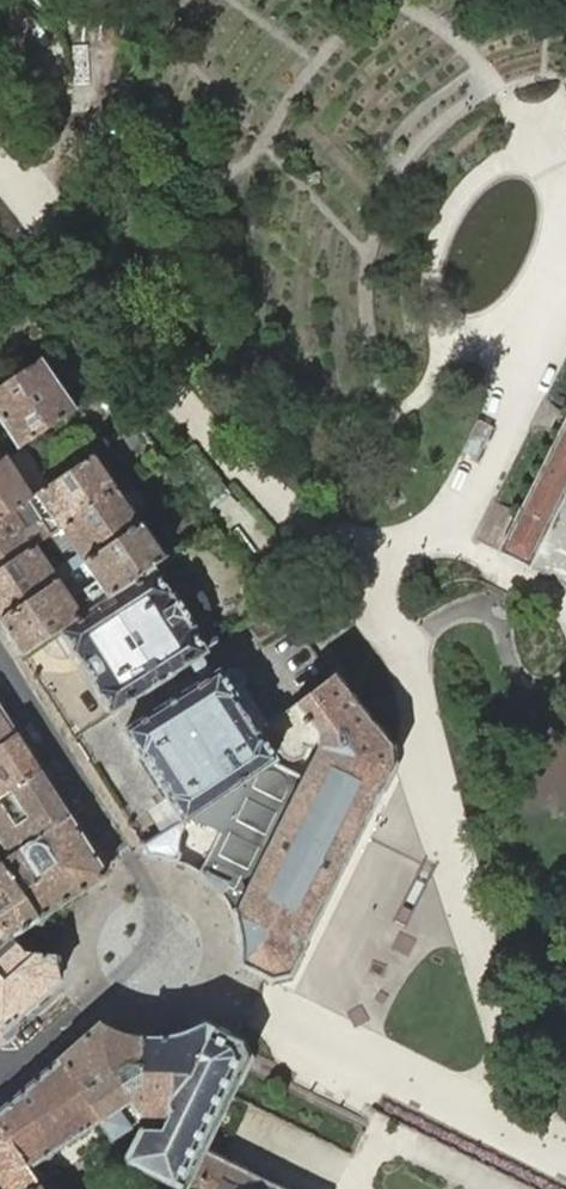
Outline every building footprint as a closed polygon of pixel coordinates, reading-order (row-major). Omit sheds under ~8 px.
[(39,360),(0,387),(0,422),(18,448),(74,410),(70,405),(62,393),(53,380),(39,360)] [(497,552),(528,567),(539,545),(565,491),(565,414),(508,530),(497,552)] [(91,456),(36,495),(30,498),(27,500),(0,519),(0,569),(34,545),(46,536),(50,534),(58,528),(59,528),(114,491),(91,456)] [(5,458),(0,461),(0,519),(27,500),(30,498),(5,458)] [(57,580),(81,563),(137,526),(114,491),(59,528),(58,528),(50,534),(46,536),(34,545),(0,569),(0,619),(57,580)] [(137,526),(81,563),(57,580),(0,619),(0,622),(22,656),(41,643),(43,641),(46,639),(59,630),(82,614),(152,567),(161,560),(137,526)] [(179,580),(165,557),(161,560),(152,567),(82,614),(59,630),(70,648),(95,687),(94,688),(109,713),(206,652),(205,650),(218,641),(208,625),(209,615),(208,605),(204,595),(194,585),(179,580)] [(332,675),(341,685),(352,677),(327,643),(314,654),(332,675)] [(257,733),(270,723),(267,718),(246,685),(246,677),(244,673),(239,667),(232,663),(219,672),(217,670),(121,730),(139,758),(140,758),(180,822),(271,760),(273,758),(257,733)] [(239,964),(264,976),(270,980),(288,976),(303,945),(389,772),(392,767),(390,747),(387,745),(356,705),(350,697),(341,685),(332,675),(286,711),(271,722),(285,740),(309,722),(317,733),(316,749),(302,776),(271,760),(180,822),(183,826),(182,827),(180,831),(179,835),(178,838),(177,842),(177,846),(178,850),(179,854),(176,861),(191,870),(201,877),(211,884),(223,896),(228,906),(236,929),(239,943),(239,964)] [(0,710),(0,746),(16,735),(0,710)] [(16,735),(0,746),(0,797),(38,770),(16,735)] [(38,770),(0,797),(0,843),(9,855),(67,816),(38,770)] [(67,816),(9,855),(0,862),(0,864),(38,920),(67,902),(105,876),(67,816)] [(168,858),(176,861),(179,854),(178,850),(177,846),(177,842),(178,838),(179,835),(180,831),(182,827),(183,826),(180,822),(168,829),(142,846),(149,855),(168,858)] [(0,864),(0,930),(8,939),(10,938),(11,939),(38,920),(0,864)] [(8,939),(0,930),(0,945),(8,939)] [(55,956),(33,954),(24,953),(11,939),(10,938),(8,939),(0,945),(0,1033),(60,980),(56,968),(55,956)] [(140,1086),(139,1038),(137,1038),(123,1036),(115,1033),(106,1029),(98,1023),(57,1059),(97,1120),(98,1122),(110,1139),(138,1119),(139,1116),(139,1093),(140,1086)] [(233,1038),(202,1023),(184,1033),(170,1037),(149,1039),(139,1038),(140,1086),(139,1093),(139,1116),(165,1116),(158,1130),(138,1131),(124,1159),(126,1163),(181,1188),(182,1188),(203,1149),(231,1094),(237,1082),(248,1059),(240,1042),(233,1038)] [(57,1059),(0,1109),(0,1128),(26,1167),(37,1184),(40,1188),(67,1188),(56,1173),(55,1172),(43,1180),(32,1164),(98,1122),(97,1120),(57,1059)] [(0,1128),(0,1188),(40,1188),(37,1184),(26,1167),(0,1128)] [(213,1154),(203,1149),(182,1188),(284,1188),(213,1154)]
